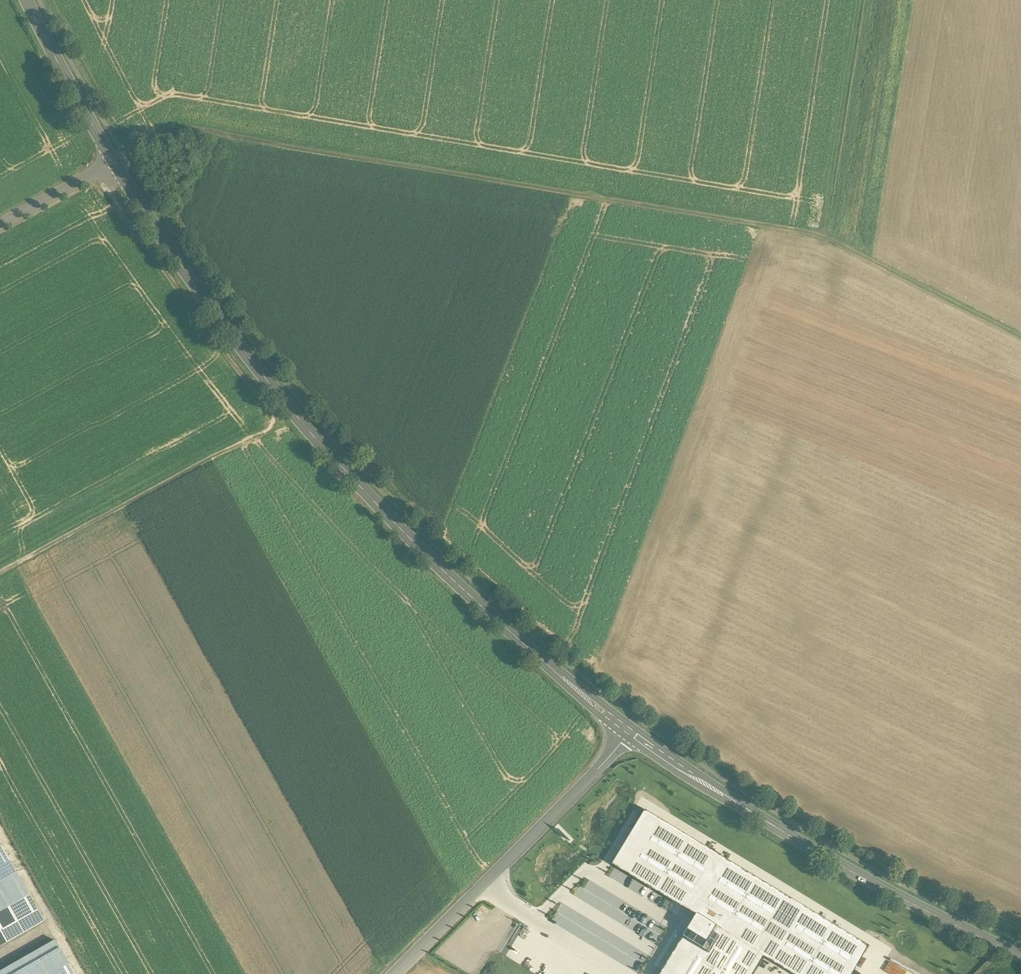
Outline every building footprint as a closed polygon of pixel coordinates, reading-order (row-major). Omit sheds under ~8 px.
[(645,811),(612,867),(696,918),(662,973),(755,973),(764,958),(791,973),(854,973),(870,947),(645,811)] [(45,922),(0,843),(0,948),(45,922)] [(615,869),(610,878),(620,883),(624,874),(615,869)] [(621,942),(617,951),(645,964),(649,955),(621,942)] [(2,973),(75,973),(57,943),(2,973)]
